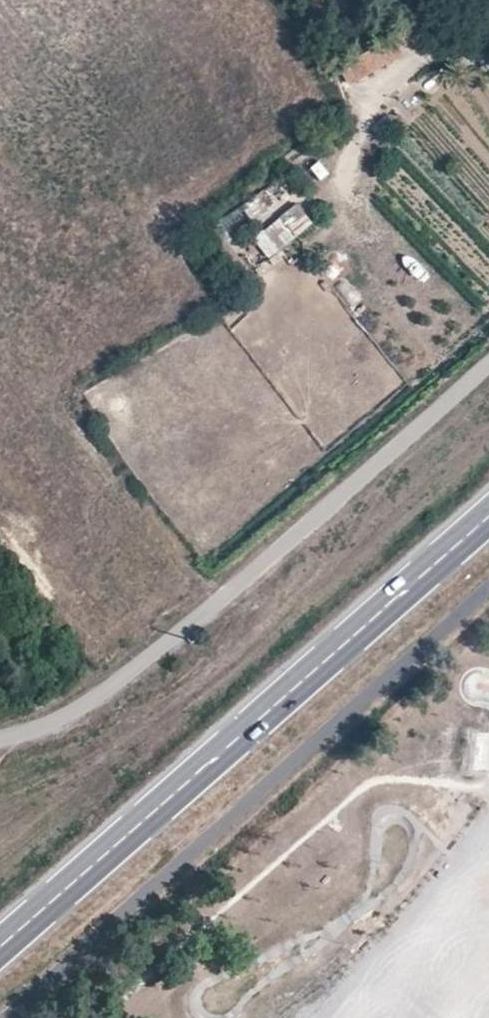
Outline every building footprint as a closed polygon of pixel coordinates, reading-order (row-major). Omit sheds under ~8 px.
[(354,90),(415,43),(403,27),(341,73),(354,90)] [(263,231),(279,252),(314,226),(297,205),(263,231)] [(474,766),(488,768),(488,734),(478,733),(474,766)]
